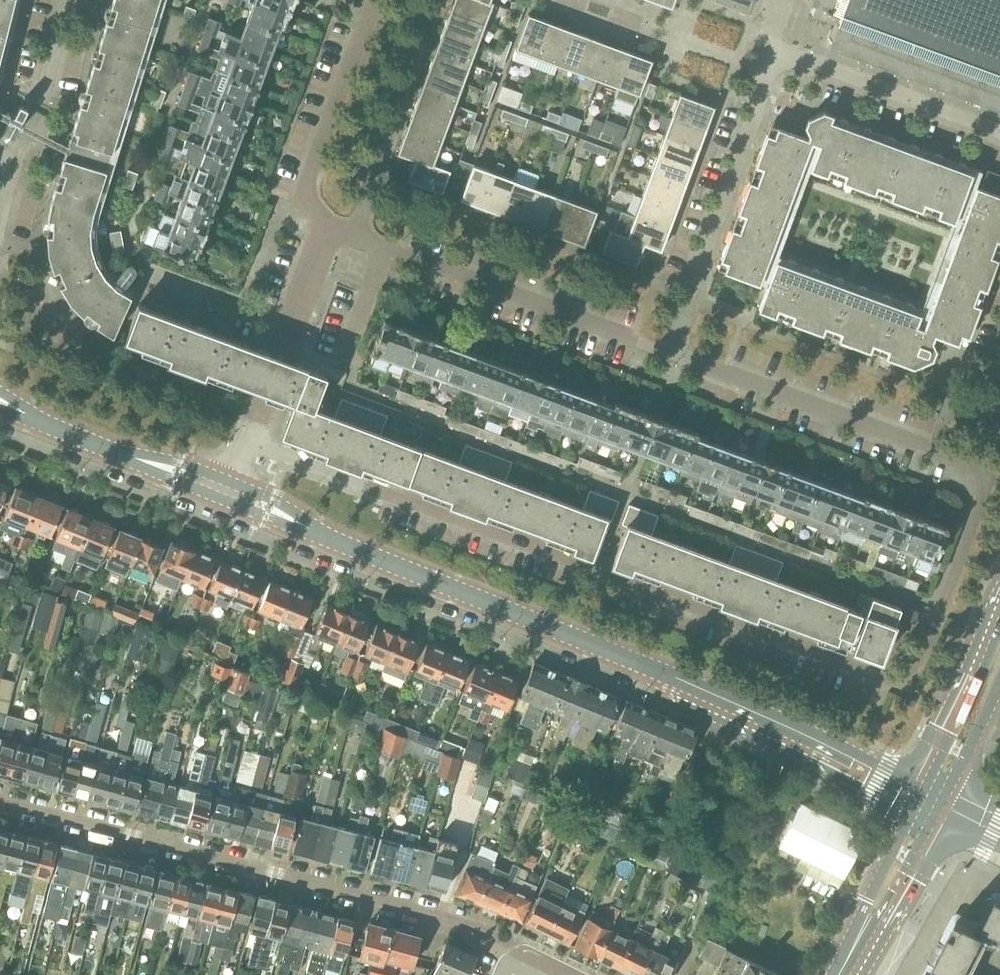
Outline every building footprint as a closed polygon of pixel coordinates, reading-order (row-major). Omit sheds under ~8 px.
[(20,0),(0,0),(0,81),(20,0)] [(46,226),(48,253),(56,279),(70,302),(89,321),(112,334),(113,335),(131,295),(130,295),(126,292),(128,286),(120,281),(116,277),(109,270),(103,273),(96,261),(91,245),(90,229),(93,213),(157,6),(159,0),(113,0),(87,85),(73,130),(68,145),(67,148),(66,151),(51,200),(46,226)] [(254,1),(289,14),(294,0),(250,0),(254,1)] [(451,9),(485,22),(493,2),(489,1),(487,0),(454,0),(451,9)] [(749,11),(753,0),(718,0),(749,11)] [(807,1),(815,4),(811,13),(835,23),(827,45),(999,109),(999,0),(808,0),(807,1)] [(254,1),(247,20),(279,32),(279,33),(282,34),(289,14),(254,1)] [(515,11),(522,13),(525,5),(512,1),(510,9),(515,11)] [(193,17),(196,9),(186,5),(183,14),(193,17)] [(451,9),(443,30),(478,43),(485,22),(451,9)] [(522,13),(515,11),(510,23),(518,26),(522,13)] [(516,48),(512,59),(533,67),(550,22),(529,14),(516,48)] [(209,17),(206,25),(219,30),(222,22),(209,17)] [(271,54),(279,33),(279,32),(247,20),(241,37),(239,42),(271,54)] [(570,30),(550,22),(533,67),(554,74),(558,64),(570,30)] [(212,47),(211,48),(234,57),(235,53),(267,65),(271,54),(239,42),(241,37),(219,30),(206,25),(200,43),(208,46),(212,35),(222,38),(218,49),(212,47)] [(443,30),(436,50),(470,63),(478,43),(443,30)] [(558,64),(578,71),(591,37),(570,30),(558,64)] [(578,71),(598,79),(611,45),(591,37),(578,71)] [(500,51),(508,54),(512,41),(504,38),(500,51)] [(211,48),(212,47),(208,46),(200,43),(197,51),(219,58),(215,69),(219,71),(227,74),(259,86),(267,65),(235,53),(234,57),(211,48)] [(611,45),(598,79),(618,86),(630,52),(611,45)] [(428,71),(463,83),(470,63),(436,50),(428,71)] [(503,67),(508,54),(500,51),(495,64),(503,67)] [(630,52),(618,86),(619,86),(615,97),(635,105),(639,94),(652,60),(630,52)] [(253,102),(259,86),(227,74),(219,71),(218,71),(216,70),(215,72),(213,72),(211,79),(189,71),(186,80),(198,84),(221,92),(221,90),(253,102)] [(455,103),(463,83),(428,71),(421,91),(455,103)] [(485,92),(493,94),(497,82),(489,79),(485,92)] [(221,92),(186,80),(180,95),(192,100),(191,102),(192,103),(246,123),(253,102),(221,90),(221,92)] [(650,82),(645,95),(652,98),(657,85),(650,82)] [(499,101),(518,108),(521,100),(523,93),(502,86),(498,98),(499,101)] [(160,107),(166,91),(156,87),(150,103),(160,107)] [(413,111),(448,124),(455,103),(421,91),(413,111)] [(488,107),(493,94),(485,92),(480,104),(488,107)] [(680,94),(672,115),(706,127),(714,106),(680,94)] [(208,127),(240,139),(246,123),(192,103),(191,102),(192,100),(180,95),(177,104),(199,112),(195,122),(208,127)] [(533,105),(521,101),(518,108),(530,113),(533,105)] [(14,136),(19,126),(22,121),(21,120),(28,108),(20,104),(13,116),(11,115),(8,120),(9,121),(5,131),(4,132),(4,133),(4,135),(5,136),(5,137),(6,138),(7,138),(9,139),(10,139),(11,138),(12,138),(13,137),(14,136)] [(513,121),(516,114),(503,109),(500,117),(513,121)] [(732,227),(720,258),(728,261),(724,270),(759,283),(759,282),(807,153),(812,139),(820,142),(816,153),(811,168),(827,174),(829,167),(846,173),(843,180),(874,191),(877,184),(893,190),(890,197),(921,209),(924,202),(940,208),(938,215),(954,221),(971,172),(919,153),(831,121),(833,115),(834,113),(823,109),(807,117),(804,125),(808,134),(806,137),(777,127),(774,136),(767,133),(759,153),(755,164),(763,166),(757,183),(749,180),(738,211),(745,214),(739,230),(732,227)] [(548,110),(546,118),(558,123),(561,115),(548,110)] [(440,144),(448,124),(413,111),(406,131),(440,144)] [(563,112),(559,123),(565,125),(571,128),(571,127),(573,121),(575,117),(575,116),(563,112)] [(642,127),(645,128),(647,122),(644,116),(638,113),(634,124),(642,127)] [(516,114),(513,121),(510,129),(522,133),(520,138),(529,141),(530,138),(529,138),(535,121),(516,114)] [(665,135),(699,147),(703,135),(706,127),(672,115),(665,135)] [(571,127),(578,129),(582,120),(575,117),(573,121),(571,127)] [(594,118),(588,134),(598,138),(604,122),(594,118)] [(470,132),(478,135),(482,122),(474,120),(470,132)] [(179,135),(202,144),(200,147),(217,153),(232,158),(240,139),(208,127),(195,122),(193,121),(189,132),(181,129),(179,135)] [(553,136),(556,129),(535,121),(529,138),(530,138),(535,140),(538,131),(541,132),(553,136)] [(168,132),(179,135),(181,129),(170,125),(168,132)] [(563,148),(569,133),(556,129),(553,136),(551,144),(563,148)] [(602,130),(599,138),(611,143),(614,135),(602,130)] [(398,152),(415,159),(416,158),(433,164),(440,144),(406,131),(398,152)] [(228,171),(232,158),(217,153),(200,147),(202,144),(179,135),(168,132),(161,150),(168,153),(172,154),(195,162),(196,159),(228,171)] [(473,148),(478,135),(470,132),(465,145),(473,148)] [(638,137),(630,134),(627,144),(635,147),(638,137)] [(657,155),(691,168),(699,147),(665,135),(658,153),(657,155)] [(594,151),(597,144),(584,139),(581,147),(594,151)] [(609,148),(597,144),(594,151),(607,156),(609,148)] [(168,153),(161,150),(158,158),(169,162),(172,154),(168,153)] [(650,176),(684,188),(688,176),(691,168),(657,155),(650,176)] [(450,170),(433,164),(416,158),(415,159),(408,179),(442,191),(450,170)] [(196,159),(195,162),(188,179),(220,191),(228,171),(196,159)] [(460,159),(457,166),(471,171),(473,165),(473,164),(460,159)] [(460,198),(482,206),(494,172),(473,165),(471,171),(468,179),(460,198)] [(455,174),(468,179),(471,171),(457,166),(455,174)] [(514,180),(502,214),(522,221),(534,187),(535,187),(539,175),(519,167),(514,180)] [(759,308),(774,314),(777,307),(794,313),(791,320),(822,332),(824,324),(841,331),(838,338),(869,349),(872,342),(888,348),(886,355),(908,363),(913,365),(932,357),(935,348),(931,340),(941,336),(957,342),(961,333),(968,335),(979,305),(972,302),(978,286),(985,288),(997,257),(989,255),(995,238),(999,240),(999,174),(983,167),(982,169),(931,307),(932,307),(930,311),(922,314),(920,313),(776,260),(767,285),(759,308)] [(133,189),(138,173),(128,169),(122,185),(133,189)] [(514,180),(494,172),(482,206),(502,214),(514,180)] [(170,191),(182,196),(205,204),(207,210),(213,212),(220,191),(188,179),(174,174),(170,186),(172,186),(170,191)] [(642,196),(676,208),(679,200),(684,188),(650,176),(642,196)] [(158,190),(169,194),(170,191),(172,186),(170,186),(161,182),(158,190)] [(612,186),(609,193),(610,193),(615,195),(618,188),(612,186)] [(534,187),(522,221),(542,229),(554,195),(535,187),(534,187)] [(169,194),(158,190),(155,198),(166,203),(169,194)] [(575,202),(554,195),(542,229),(563,236),(575,202)] [(182,196),(176,214),(208,226),(213,212),(207,210),(205,204),(182,196)] [(635,216),(669,228),(673,217),(676,208),(642,196),(635,216)] [(596,210),(575,202),(563,236),(584,244),(591,224),(594,216),(596,210)] [(151,216),(152,217),(158,219),(161,210),(155,208),(154,207),(151,216)] [(661,249),(669,228),(635,216),(622,211),(614,231),(627,236),(644,242),(644,243),(661,249)] [(207,226),(208,226),(176,214),(174,217),(164,213),(159,228),(201,243),(207,226)] [(607,221),(594,216),(591,224),(604,229),(607,221)] [(194,262),(201,243),(159,228),(153,244),(163,248),(162,250),(194,262)] [(627,236),(614,231),(610,229),(602,251),(636,263),(644,243),(644,242),(627,236)] [(124,249),(121,230),(109,232),(113,251),(124,249)] [(157,358),(186,369),(201,328),(138,305),(125,340),(159,352),(157,358)] [(371,362),(386,368),(401,325),(384,319),(372,351),(374,352),(371,362)] [(419,332),(401,325),(386,368),(402,373),(405,364),(408,364),(419,332)] [(265,352),(201,328),(186,369),(215,380),(217,374),(252,387),(265,352)] [(420,332),(419,332),(408,364),(426,371),(434,348),(432,343),(434,337),(420,332)] [(455,345),(434,337),(432,343),(434,348),(426,371),(443,377),(443,378),(455,345)] [(458,395),(462,385),(474,352),(455,345),(443,378),(443,377),(439,387),(458,395)] [(313,409),(313,408),(322,386),(326,374),(283,358),(265,352),(252,387),(272,394),(294,402),(313,409)] [(458,395),(475,401),(491,359),(474,352),(462,385),(458,395)] [(491,359),(475,401),(474,405),(478,406),(478,408),(490,412),(493,407),(492,407),(508,365),(491,359)] [(503,411),(508,413),(524,371),(508,365),(492,407),(493,407),(494,407),(493,412),(502,415),(503,411)] [(508,413),(527,420),(543,378),(524,371),(508,413)] [(322,386),(332,389),(337,378),(326,374),(322,386)] [(543,378),(527,420),(545,427),(560,384),(561,380),(551,377),(550,380),(543,378)] [(562,433),(577,391),(560,384),(545,427),(543,430),(548,431),(547,434),(560,438),(562,433)] [(399,389),(396,397),(409,402),(412,394),(399,389)] [(577,439),(578,439),(594,397),(577,391),(562,433),(577,439)] [(282,436),(346,460),(366,406),(341,397),(334,416),(313,408),(313,409),(294,402),(282,436)] [(417,405),(430,410),(433,402),(420,397),(417,405)] [(598,447),(600,444),(614,404),(613,404),(594,397),(578,439),(598,447)] [(614,404),(600,444),(618,451),(620,443),(621,444),(634,408),(614,401),(613,404),(614,404)] [(433,402),(430,410),(443,415),(446,407),(433,402)] [(388,414),(366,406),(346,460),(408,483),(421,448),(381,433),(388,414)] [(651,415),(634,408),(621,444),(643,451),(655,416),(651,415)] [(448,424),(461,429),(464,421),(451,416),(448,424)] [(647,453),(664,459),(677,424),(655,416),(643,451),(647,453)] [(480,436),(483,428),(472,424),(469,432),(480,436)] [(664,459),(682,466),(683,466),(695,434),(696,435),(697,432),(677,424),(664,459)] [(496,433),(483,428),(480,436),(493,441),(496,433)] [(695,434),(683,466),(682,466),(680,474),(701,481),(703,474),(715,442),(696,435),(695,434)] [(503,435),(500,443),(512,448),(515,440),(503,435)] [(713,489),(717,490),(732,448),(715,442),(703,474),(701,481),(698,489),(711,493),(713,489)] [(459,462),(421,448),(408,483),(470,506),(490,452),(466,443),(459,462)] [(534,456),(537,448),(524,443),(521,451),(534,456)] [(549,452),(537,448),(534,456),(546,460),(549,452)] [(717,490),(733,497),(749,454),(732,448),(717,490)] [(512,460),(490,452),(470,506),(532,529),(545,494),(505,479),(512,460)] [(754,493),(766,461),(749,454),(733,497),(750,503),(754,493)] [(557,455),(554,463),(567,468),(570,460),(557,455)] [(577,464),(590,469),(593,461),(580,456),(577,464)] [(593,461),(590,469),(602,473),(605,465),(593,461)] [(785,468),(766,461),(754,493),(773,500),(785,468)] [(609,467),(606,475),(619,480),(622,472),(609,467)] [(785,468),(773,500),(769,510),(786,516),(801,474),(785,468)] [(786,516),(803,522),(818,480),(801,474),(786,516)] [(645,480),(645,481),(642,488),(655,493),(658,485),(645,480)] [(818,528),(820,529),(835,486),(818,480),(803,522),(818,528)] [(817,530),(837,538),(854,493),(835,486),(820,529),(818,528),(817,530)] [(22,536),(26,527),(37,497),(28,494),(27,490),(21,487),(18,489),(14,488),(3,517),(0,526),(0,528),(15,534),(11,543),(18,545),(22,536)] [(672,500),(675,492),(662,487),(659,495),(672,500)] [(583,508),(545,494),(532,529),(594,552),(607,518),(612,520),(619,500),(590,489),(583,508)] [(675,492),(672,500),(684,504),(687,496),(675,492)] [(860,545),(877,500),(864,495),(863,497),(854,493),(837,538),(839,538),(839,537),(860,545)] [(50,503),(37,497),(26,527),(47,536),(59,506),(59,502),(54,500),(50,503)] [(897,507),(877,500),(860,545),(870,549),(866,562),(855,558),(852,566),(869,573),(872,564),(873,564),(878,551),(877,551),(881,540),(891,515),(895,513),(897,507)] [(678,583),(691,548),(652,533),(659,515),(629,504),(622,524),(627,525),(614,559),(678,583)] [(689,513),(702,518),(705,510),(692,505),(689,513)] [(891,515),(881,540),(877,551),(878,551),(896,558),(896,557),(900,547),(912,513),(897,507),(895,513),(891,515)] [(72,568),(75,559),(74,559),(90,518),(79,514),(78,510),(72,508),(68,510),(67,509),(55,538),(56,538),(52,549),(66,554),(60,567),(70,570),(71,568),(72,568)] [(722,526),(725,518),(713,513),(710,521),(722,526)] [(926,518),(912,513),(900,547),(896,557),(903,559),(903,560),(912,564),(926,526),(924,523),(926,518)] [(102,523),(90,518),(74,559),(75,559),(97,568),(113,527),(111,527),(111,523),(105,521),(102,523)] [(725,518),(722,526),(735,530),(738,522),(725,518)] [(912,564),(928,570),(929,569),(937,572),(941,562),(935,559),(947,526),(926,518),(924,523),(926,526),(912,564)] [(743,533),(755,538),(758,530),(746,525),(743,533)] [(130,567),(141,539),(140,538),(139,534),(134,531),(129,534),(119,530),(108,558),(109,558),(105,567),(127,576),(130,567)] [(775,545),(778,537),(766,533),(763,541),(775,545)] [(31,539),(22,536),(18,545),(27,549),(31,539)] [(144,540),(141,539),(130,567),(151,575),(162,548),(153,544),(152,539),(148,537),(144,540)] [(778,537),(775,545),(788,550),(790,542),(778,537)] [(161,568),(183,577),(194,551),(191,550),(190,546),(185,543),(182,546),(172,542),(161,568)] [(740,605),(759,552),(736,543),(729,562),(691,548),(678,583),(740,605)] [(809,558),(811,551),(811,550),(799,545),(796,553),(809,558)] [(823,555),(835,560),(838,551),(825,547),(823,555)] [(197,552),(194,551),(183,577),(204,586),(214,559),(206,556),(205,551),(200,549),(197,552)] [(835,560),(852,566),(855,558),(838,551),(835,560)] [(802,628),(814,594),(776,580),(783,561),(759,552),(740,605),(802,628)] [(1,569),(9,573),(12,563),(5,560),(1,569)] [(227,608),(229,604),(231,597),(242,570),(241,570),(239,566),(235,564),(232,566),(221,562),(211,589),(218,592),(214,602),(227,608)] [(869,573),(888,580),(891,571),(873,564),(872,564),(869,573)] [(24,577),(34,580),(37,571),(32,569),(27,571),(24,577)] [(245,571),(242,570),(231,597),(229,604),(243,610),(246,603),(252,606),(263,579),(254,575),(254,571),(249,569),(245,571)] [(907,577),(891,571),(888,580),(904,586),(907,577)] [(66,579),(52,574),(47,587),(61,592),(66,579)] [(919,582),(907,577),(904,586),(916,590),(919,582)] [(258,608),(280,617),(291,590),(289,589),(288,585),(284,584),(280,585),(269,581),(258,608)] [(65,584),(61,593),(72,597),(76,588),(65,584)] [(27,588),(24,599),(32,601),(36,599),(38,592),(27,588)] [(291,590),(280,617),(294,623),(290,633),(291,633),(283,653),(288,655),(283,669),(286,671),(287,671),(304,627),(301,626),(312,598),(304,595),(303,591),(298,589),(295,591),(291,590)] [(56,599),(57,595),(42,591),(32,627),(47,631),(56,599)] [(852,648),(881,658),(900,606),(860,591),(853,608),(814,594),(802,628),(837,641),(840,632),(851,636),(854,628),(859,630),(852,648)] [(191,603),(200,606),(204,596),(195,593),(191,603)] [(107,601),(92,595),(89,604),(103,610),(107,601)] [(204,596),(200,606),(209,610),(213,600),(204,596)] [(47,631),(43,646),(54,650),(67,602),(56,599),(47,631)] [(14,632),(11,645),(19,648),(32,604),(23,601),(14,632)] [(133,610),(115,603),(110,614),(119,618),(126,620),(129,621),(133,610)] [(335,641),(337,642),(348,613),(345,611),(344,608),(339,606),(336,607),(326,603),(314,634),(313,633),(313,634),(304,631),(305,627),(304,627),(287,671),(286,671),(281,684),(294,690),(294,692),(303,695),(306,689),(296,685),(304,665),(309,667),(314,655),(316,655),(322,640),(334,644),(335,641)] [(142,607),(138,618),(147,622),(152,611),(142,607)] [(915,622),(919,611),(908,607),(903,618),(915,622)] [(83,624),(99,628),(103,612),(87,608),(83,624)] [(349,613),(348,613),(337,642),(350,647),(341,671),(352,676),(358,659),(359,659),(361,654),(356,648),(368,620),(358,616),(357,613),(352,611),(349,613)] [(238,623),(248,627),(252,616),(242,612),(238,623)] [(115,636),(119,618),(110,614),(110,615),(104,614),(99,632),(115,636)] [(252,616),(248,627),(257,631),(261,620),(252,616)] [(364,652),(386,661),(387,661),(398,633),(395,631),(393,628),(389,626),(386,628),(376,624),(364,652)] [(135,627),(126,656),(141,660),(150,631),(135,627)] [(402,632),(398,633),(387,661),(386,661),(382,671),(404,679),(419,641),(409,637),(407,634),(402,632)] [(159,658),(169,661),(176,663),(177,658),(181,642),(166,637),(159,658)] [(419,697),(429,701),(448,652),(438,648),(437,644),(432,642),(428,644),(426,643),(414,672),(427,677),(419,697)] [(226,658),(234,661),(237,654),(229,650),(226,658)] [(457,656),(448,652),(429,701),(437,704),(445,685),(456,689),(468,660),(466,660),(466,656),(461,654),(457,656)] [(358,659),(352,676),(350,681),(353,683),(355,677),(363,680),(369,663),(359,659),(358,659)] [(212,674),(227,679),(230,667),(216,662),(212,674)] [(472,706),(481,710),(496,672),(487,668),(486,664),(481,662),(478,664),(474,663),(463,691),(476,697),(472,706)] [(529,726),(553,669),(534,662),(520,697),(529,701),(520,722),(529,726)] [(230,667),(227,679),(224,687),(227,688),(222,703),(237,708),(242,692),(244,693),(251,672),(230,666),(230,667)] [(569,676),(553,669),(529,726),(538,729),(542,720),(540,719),(545,707),(554,711),(569,676)] [(506,676),(496,672),(481,710),(477,719),(487,723),(494,704),(506,709),(518,680),(516,679),(515,675),(510,673),(506,676)] [(587,683),(569,676),(554,711),(561,714),(553,736),(563,740),(565,734),(587,683)] [(321,682),(314,698),(326,703),(332,687),(321,682)] [(604,690),(587,683),(565,734),(574,737),(571,743),(580,747),(604,690)] [(256,717),(267,721),(277,690),(265,687),(256,717)] [(620,696),(604,690),(580,747),(587,750),(595,729),(605,733),(620,696)] [(112,723),(123,726),(126,719),(132,695),(123,692),(120,703),(117,703),(112,723)] [(282,693),(277,709),(289,712),(293,697),(282,693)] [(58,708),(52,730),(62,732),(68,711),(67,711),(71,699),(63,697),(60,708),(58,708)] [(7,714),(10,701),(0,698),(0,740),(7,714)] [(302,699),(298,709),(309,713),(313,703),(302,699)] [(627,753),(645,707),(627,700),(613,735),(622,738),(615,758),(620,759),(622,755),(626,756),(627,753)] [(93,715),(87,738),(97,741),(106,705),(96,702),(93,715)] [(42,727),(52,730),(58,708),(48,705),(42,727)] [(648,749),(662,714),(645,707),(627,753),(644,759),(648,749)] [(363,719),(385,727),(389,729),(393,720),(367,709),(363,719)] [(0,740),(0,775),(1,775),(2,774),(7,775),(23,718),(7,714),(0,740)] [(649,772),(657,776),(659,771),(680,721),(662,714),(648,749),(644,759),(653,763),(649,772)] [(345,727),(363,733),(367,721),(350,715),(345,727)] [(23,718),(7,775),(22,779),(32,745),(31,745),(38,722),(23,718)] [(126,719),(123,726),(117,747),(127,750),(134,722),(126,719)] [(393,720),(389,729),(405,736),(413,740),(417,730),(393,720)] [(680,721),(659,771),(657,776),(675,783),(677,778),(698,729),(680,721)] [(381,728),(371,724),(368,733),(378,736),(381,728)] [(399,758),(400,755),(405,736),(389,729),(385,727),(378,749),(399,758)] [(441,739),(417,730),(413,740),(424,745),(437,751),(438,749),(437,748),(441,739)] [(32,745),(22,779),(24,780),(25,781),(31,783),(33,782),(38,784),(51,734),(43,731),(38,747),(32,745)] [(151,762),(139,811),(141,812),(142,814),(147,815),(149,814),(155,815),(173,748),(176,734),(167,731),(159,764),(151,762)] [(51,734),(38,784),(43,785),(44,787),(51,789),(52,787),(54,788),(67,738),(51,734)] [(405,736),(400,755),(420,762),(424,745),(413,740),(405,736)] [(71,738),(57,789),(59,789),(60,792),(65,793),(67,792),(73,793),(87,742),(71,738)] [(437,751),(443,753),(460,760),(461,757),(458,756),(459,755),(462,756),(465,748),(461,746),(462,746),(443,738),(439,749),(438,749),(437,751)] [(471,738),(463,758),(477,763),(485,743),(471,738)] [(87,742),(73,793),(78,794),(79,797),(84,798),(86,797),(88,797),(102,746),(87,742)] [(219,781),(206,829),(223,833),(235,787),(228,785),(229,780),(239,745),(230,742),(219,781)] [(424,745),(420,762),(437,770),(443,753),(437,751),(424,745)] [(102,746),(88,797),(103,801),(117,751),(102,746)] [(173,748),(155,815),(161,817),(162,819),(167,820),(169,819),(171,819),(180,785),(173,784),(182,751),(173,748)] [(133,755),(119,806),(134,810),(149,755),(134,750),(133,755)] [(246,750),(237,781),(252,785),(261,754),(246,750)] [(117,751),(103,801),(119,806),(133,755),(117,751)] [(180,785),(171,819),(187,824),(205,753),(196,751),(187,787),(180,785)] [(205,753),(187,824),(192,825),(192,827),(200,829),(201,827),(203,828),(216,780),(209,778),(214,756),(205,753)] [(443,753),(437,770),(438,770),(437,774),(454,779),(460,760),(443,753)] [(252,785),(261,787),(269,757),(261,754),(252,785)] [(498,773),(502,761),(493,757),(488,770),(494,772),(498,773)] [(514,757),(507,775),(525,782),(525,781),(530,769),(532,764),(514,757)] [(481,767),(471,796),(484,800),(494,772),(481,767)] [(289,773),(284,793),(301,797),(307,773),(291,769),(290,774),(289,773)] [(530,769),(525,781),(538,786),(542,774),(530,769)] [(274,790),(284,793),(289,773),(279,770),(274,790)] [(703,774),(694,770),(687,788),(696,791),(703,774)] [(316,800),(325,802),(331,777),(323,775),(316,800)] [(331,777),(325,802),(334,805),(341,779),(331,777)] [(549,790),(562,795),(566,783),(553,778),(549,790)] [(585,791),(566,783),(562,795),(581,802),(585,791)] [(628,799),(633,788),(625,784),(620,796),(628,799)] [(235,787),(223,833),(239,837),(251,791),(235,787)] [(536,803),(540,793),(525,787),(521,797),(536,803)] [(251,791),(239,837),(255,841),(267,795),(251,791)] [(267,795),(255,841),(270,845),(282,799),(267,795)] [(356,795),(352,809),(361,812),(365,798),(356,795)] [(489,796),(485,807),(495,811),(499,800),(489,796)] [(607,805),(587,797),(583,807),(603,815),(607,805)] [(282,799),(270,845),(287,849),(298,807),(290,805),(291,801),(282,799)] [(539,817),(560,827),(569,809),(548,799),(539,817)] [(301,816),(292,851),(310,855),(323,805),(315,803),(311,819),(301,816)] [(323,805),(310,855),(329,860),(337,826),(328,824),(332,807),(323,805)] [(491,824),(496,811),(495,811),(485,807),(479,819),(491,824)] [(596,833),(598,830),(603,818),(573,807),(566,824),(595,837),(596,833)] [(638,832),(639,829),(643,819),(622,812),(618,825),(638,832)] [(359,818),(347,865),(365,869),(374,835),(365,833),(369,816),(360,814),(359,818)] [(337,826),(329,860),(330,860),(332,863),(338,865),(341,863),(347,865),(359,818),(350,816),(347,829),(337,826)] [(603,820),(598,830),(596,833),(619,843),(625,830),(603,820)] [(380,836),(371,871),(390,876),(402,829),(393,827),(390,839),(380,836)] [(10,832),(0,829),(0,870),(10,832)] [(402,829),(390,876),(408,880),(417,846),(420,834),(402,829)] [(10,832),(0,870),(0,933),(1,933),(14,881),(13,881),(25,836),(10,832)] [(417,846),(408,880),(426,885),(438,838),(430,835),(426,848),(417,846)] [(14,906),(24,908),(41,840),(25,836),(13,881),(14,881),(20,882),(14,906)] [(667,866),(678,847),(675,846),(655,836),(652,842),(646,853),(645,856),(667,866)] [(508,851),(513,840),(506,837),(501,848),(508,851)] [(438,838),(426,885),(445,890),(458,843),(438,838)] [(57,844),(41,840),(24,908),(20,921),(29,923),(32,911),(40,912),(57,844)] [(48,896),(44,912),(60,916),(77,849),(61,845),(48,896)] [(688,880),(688,879),(699,856),(678,847),(667,866),(666,869),(688,880)] [(77,849),(60,916),(69,918),(77,885),(84,887),(93,853),(77,849)] [(93,853),(84,887),(90,888),(84,911),(94,914),(108,857),(103,855),(103,853),(96,851),(95,853),(93,853)] [(479,903),(489,878),(494,866),(496,861),(474,852),(456,894),(479,903)] [(94,914),(92,921),(107,926),(111,914),(124,861),(108,857),(94,914)] [(124,861),(111,914),(126,917),(140,865),(135,864),(134,861),(127,859),(125,861),(124,861)] [(479,903),(499,912),(510,887),(519,866),(520,865),(513,862),(509,872),(494,866),(489,878),(479,903)] [(140,865),(126,917),(142,921),(147,902),(156,869),(154,869),(154,867),(146,865),(145,866),(140,865)] [(519,866),(510,887),(499,912),(521,921),(531,896),(537,884),(525,879),(528,870),(519,866)] [(159,870),(145,924),(154,927),(151,940),(158,942),(160,932),(175,874),(170,873),(169,870),(164,869),(161,870),(159,870)] [(175,874),(160,932),(176,936),(182,912),(191,878),(175,874)] [(183,935),(179,952),(188,954),(207,882),(202,881),(200,879),(195,877),(193,879),(191,878),(182,912),(189,913),(183,935)] [(537,895),(539,895),(525,923),(547,934),(565,895),(565,893),(568,887),(546,877),(544,883),(537,895)] [(188,954),(187,961),(196,963),(202,941),(208,942),(223,886),(207,882),(188,954)] [(223,886),(208,942),(215,944),(212,956),(221,958),(239,891),(223,886)] [(239,891),(221,958),(230,960),(238,927),(246,929),(255,895),(239,891)] [(565,893),(565,895),(547,934),(568,944),(582,915),(583,915),(589,904),(565,893)] [(257,966),(274,901),(269,900),(268,896),(263,894),(259,897),(257,896),(248,930),(257,932),(248,964),(257,966)] [(610,929),(624,899),(618,896),(614,905),(611,904),(601,925),(587,918),(573,946),(597,958),(610,929)] [(275,900),(257,966),(266,968),(274,936),(282,938),(290,904),(288,903),(289,901),(281,899),(281,901),(275,900)] [(997,902),(987,922),(983,923),(984,928),(982,933),(961,922),(957,923),(953,931),(949,932),(950,936),(946,945),(947,949),(940,962),(936,964),(932,973),(928,974),(999,974),(999,901),(997,902)] [(290,904),(282,938),(288,939),(282,961),(283,961),(292,964),(306,908),(290,904)] [(292,964),(291,968),(299,970),(306,944),(313,945),(322,912),(306,908),(292,964)] [(312,974),(323,974),(325,968),(324,968),(338,916),(322,912),(313,945),(306,972),(312,974)] [(338,916),(324,968),(325,968),(341,972),(354,920),(338,916)] [(358,957),(370,960),(380,963),(386,942),(387,942),(391,928),(367,922),(358,957)] [(664,930),(656,926),(645,946),(632,940),(618,968),(633,974),(643,974),(664,930)] [(394,966),(393,966),(394,960),(410,965),(418,935),(391,928),(387,942),(386,942),(380,963),(370,960),(367,973),(366,974),(391,974),(394,966)] [(632,940),(610,929),(597,958),(618,968),(632,940)] [(643,974),(668,974),(675,961),(661,954),(671,933),(664,930),(643,974)] [(71,951),(83,954),(87,937),(76,934),(71,951)] [(755,964),(726,949),(727,948),(708,939),(699,958),(717,966),(713,974),(782,974),(769,971),(756,961),(755,964)] [(432,974),(467,974),(475,954),(445,942),(432,974)] [(279,974),(288,974),(290,968),(291,968),(292,964),(283,961),(279,974)]
